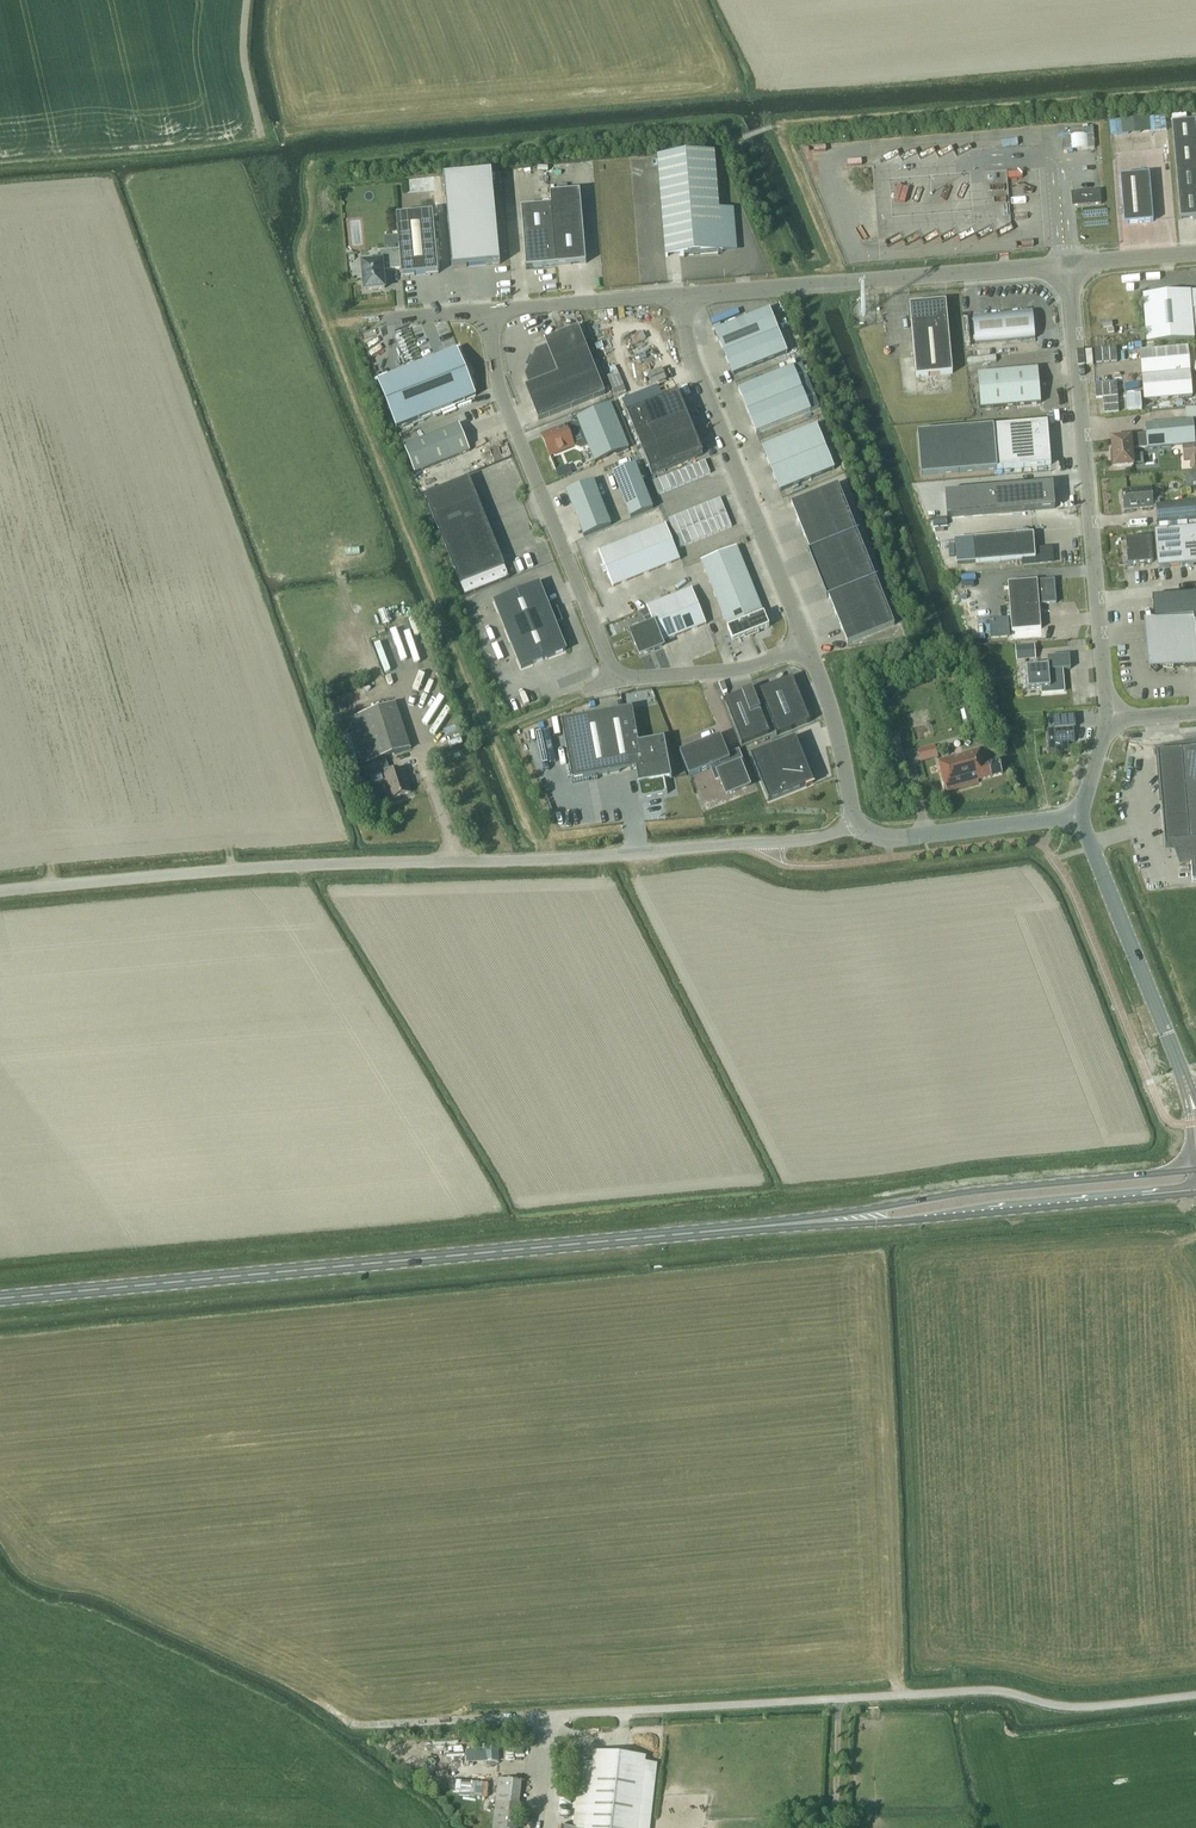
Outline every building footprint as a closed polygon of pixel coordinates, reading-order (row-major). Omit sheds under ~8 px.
[(1157,127),(1167,126),(1166,115),(1152,116),(1152,121),(1157,121),(1157,127)] [(1148,117),(1139,117),(1140,133),(1149,132),(1148,117)] [(1195,218),(1195,129),(1195,122),(1172,123),(1180,219),(1195,218)] [(1093,128),(1069,130),(1070,137),(1064,137),(1065,150),(1072,150),(1071,137),(1086,135),(1087,149),(1095,148),(1093,128)] [(665,257),(723,252),(714,153),(657,157),(665,257)] [(516,169),(504,168),(503,182),(515,182),(516,169)] [(535,169),(535,194),(549,193),(549,169),(535,169)] [(492,174),(444,178),(452,268),(499,264),(492,174)] [(1149,174),(1120,177),(1124,224),(1153,222),(1149,174)] [(551,206),(556,266),(586,263),(580,191),(550,194),(551,206)] [(1101,204),(1100,191),(1074,193),(1075,207),(1101,204)] [(556,266),(551,206),(522,208),(527,268),(555,266),(556,266)] [(433,212),(396,216),(399,250),(401,269),(402,276),(439,273),(433,212)] [(381,262),(363,263),(365,290),(385,288),(383,270),(391,269),(401,269),(399,250),(380,251),(381,262)] [(356,276),(362,275),(361,259),(373,258),(372,251),(351,252),(351,261),(355,261),(356,276)] [(1194,339),(1190,292),(1142,296),(1146,343),(1194,339)] [(952,373),(946,302),(909,305),(916,377),(952,373)] [(723,353),(778,331),(769,309),(714,332),(723,353)] [(975,344),(1035,339),(1033,312),(973,317),(975,344)] [(526,374),(530,385),(592,360),(578,327),(545,341),(547,346),(536,350),(526,374)] [(778,331),(723,353),(732,375),(787,353),(778,331)] [(1188,347),(1140,352),(1142,376),(1190,372),(1188,347)] [(377,381),(396,428),(475,396),(457,349),(377,381)] [(592,360),(530,385),(525,387),(538,421),(605,394),(592,360)] [(747,412),(802,389),(793,367),(738,390),(747,412)] [(653,385),(667,379),(663,369),(648,374),(653,385)] [(1041,403),(1038,369),(978,374),(981,409),(1041,403)] [(1190,372),(1141,376),(1144,401),(1193,397),(1190,372)] [(623,375),(611,378),(618,407),(631,404),(623,375)] [(811,411),(802,389),(747,412),(756,433),(811,411)] [(635,435),(686,414),(678,394),(627,414),(635,435)] [(1113,405),(1107,405),(1108,410),(1120,410),(1120,401),(1113,401),(1113,405)] [(579,423),(588,446),(595,462),(628,449),(610,404),(577,418),(579,423)] [(643,455),(694,434),(686,414),(635,435),(643,455)] [(1113,457),(1111,458),(1112,466),(1114,466),(1114,468),(1133,466),(1132,449),(1195,444),(1193,420),(1145,424),(1146,436),(1111,439),(1113,457)] [(1047,422),(1042,422),(917,433),(920,476),(1051,465),(1047,422)] [(574,446),(582,449),(588,446),(579,423),(566,428),(566,426),(541,436),(549,456),(574,446)] [(414,473),(470,451),(459,424),(403,447),(414,473)] [(825,447),(816,425),(762,448),(770,470),(825,447)] [(702,455),(694,434),(643,455),(652,475),(702,455)] [(1182,445),(1184,461),(1190,460),(1190,468),(1195,467),(1195,444),(1182,445)] [(770,470),(779,492),(834,469),(825,447),(770,470)] [(705,461),(698,463),(704,476),(710,474),(705,461)] [(698,463),(692,466),(697,479),(704,476),(698,463)] [(568,465),(556,470),(559,477),(571,472),(568,465)] [(631,518),(653,509),(635,465),(613,473),(631,518)] [(697,479),(692,466),(685,469),(691,482),(697,479)] [(691,482),(685,469),(679,471),(684,484),(691,482)] [(679,471),(672,474),(678,487),(684,484),(679,471)] [(1185,472),(1186,489),(1195,488),(1195,471),(1185,472)] [(672,474),(666,476),(671,490),(678,487),(672,474)] [(666,476),(659,479),(664,492),(671,490),(666,476)] [(424,496),(460,585),(505,567),(469,478),(424,496)] [(659,479),(652,482),(658,495),(664,492),(659,479)] [(593,481),(566,492),(584,537),(611,526),(593,481)] [(838,485),(791,504),(797,519),(844,500),(838,485)] [(1053,485),(1029,487),(1030,499),(1054,497),(1053,485)] [(1029,487),(1017,488),(1019,512),(1031,511),(1030,499),(1029,487)] [(1017,488),(993,490),(995,514),(1019,512),(1017,488)] [(1129,509),(1152,507),(1156,506),(1160,506),(1159,500),(1152,500),(1151,488),(1127,490),(1129,509)] [(993,490),(969,492),(971,516),(995,514),(993,490)] [(957,492),(945,493),(947,518),(959,517),(957,492)] [(969,492),(957,492),(959,517),(971,516),(969,492)] [(1054,497),(1030,499),(1031,511),(1055,509),(1054,497)] [(720,498),(714,501),(720,516),(726,514),(720,498)] [(844,500),(797,519),(803,535),(850,516),(844,500)] [(714,501),(707,503),(713,519),(720,516),(714,501)] [(1156,506),(1157,525),(1186,522),(1186,527),(1195,527),(1195,502),(1160,506),(1156,506)] [(707,503),(701,506),(707,521),(713,519),(707,503)] [(701,506),(694,509),(700,524),(707,521),(701,506)] [(700,524),(694,509),(687,511),(694,527),(700,524)] [(694,527),(687,511),(681,514),(687,529),(694,527)] [(680,532),(687,529),(681,514),(674,517),(680,532)] [(720,516),(725,530),(732,527),(726,514),(720,516)] [(719,532),(725,530),(720,516),(713,519),(719,532)] [(850,516),(803,535),(809,550),(856,532),(857,532),(850,516)] [(680,532),(674,517),(668,519),(674,535),(680,532)] [(712,535),(719,532),(713,519),(707,521),(712,535)] [(706,537),(712,535),(707,521),(700,524),(706,537)] [(699,540),(706,537),(700,524),(694,527),(699,540)] [(654,530),(661,547),(672,543),(665,525),(654,530)] [(699,540),(694,527),(687,529),(692,543),(699,540)] [(1186,527),(1186,529),(1154,532),(1157,569),(1195,565),(1195,527),(1186,527)] [(680,532),(686,545),(692,543),(687,529),(680,532)] [(643,534),(650,552),(661,547),(654,530),(643,534)] [(686,545),(680,532),(674,535),(679,548),(686,545)] [(807,551),(814,567),(863,547),(856,532),(809,550),(807,551)] [(632,539),(639,556),(650,552),(643,534),(632,539)] [(1035,550),(1033,534),(973,538),(975,563),(1023,559),(1023,565),(1052,562),(1051,548),(1035,550)] [(628,561),(639,556),(632,539),(621,543),(628,561)] [(1153,564),(1152,540),(1128,541),(1129,565),(1153,564)] [(617,565),(628,561),(621,543),(610,548),(617,565)] [(672,543),(661,547),(668,565),(679,561),(672,543)] [(661,547),(650,552),(657,570),(668,565),(661,547)] [(741,558),(736,547),(733,548),(718,554),(723,566),(733,561),(741,558)] [(814,567),(820,583),(869,563),(863,547),(814,567)] [(606,570),(617,565),(610,548),(599,552),(606,570)] [(650,552),(639,556),(646,574),(657,570),(650,552)] [(718,554),(701,561),(705,573),(723,566),(718,554)] [(646,574),(639,556),(628,561),(635,579),(646,574)] [(745,569),(741,558),(733,561),(723,566),(727,577),(733,574),(745,569)] [(635,579),(628,561),(617,565),(624,583),(635,579)] [(826,598),(828,598),(875,579),(869,563),(820,583),(826,598)] [(624,583),(617,565),(606,570),(613,588),(624,583)] [(705,573),(710,584),(727,577),(723,566),(705,573)] [(750,580),(745,569),(733,574),(727,577),(732,588),(733,587),(750,580)] [(710,584),(714,595),(732,588),(727,577),(710,584)] [(875,579),(828,598),(835,613),(882,594),(875,579)] [(1042,580),(1008,583),(1012,631),(1041,629),(1039,605),(1057,603),(1055,579),(1042,580)] [(754,591),(750,580),(733,587),(732,588),(736,599),(754,591)] [(550,611),(539,584),(494,602),(521,668),(566,650),(555,623),(561,620),(557,609),(550,611)] [(719,606),(733,600),(736,599),(732,588),(714,595),(719,606)] [(680,593),(687,611),(698,606),(691,589),(680,593)] [(759,602),(754,591),(736,599),(741,610),(759,602)] [(676,615),(687,611),(680,593),(669,598),(676,615)] [(882,594),(835,613),(841,628),(888,610),(882,594)] [(1145,622),(1147,646),(1148,652),(1151,658),(1155,662),(1161,666),(1166,668),(1173,668),(1195,666),(1195,647),(1195,633),(1194,621),(1195,621),(1195,594),(1152,597),(1154,621),(1145,622)] [(665,620),(676,615),(669,598),(658,602),(665,620)] [(741,610),(736,599),(733,600),(719,606),(723,617),(741,610)] [(654,624),(665,620),(658,602),(647,607),(652,620),(654,624)] [(741,610),(745,621),(763,614),(759,602),(741,610)] [(698,606),(687,611),(694,629),(705,624),(698,606)] [(728,628),(733,626),(745,621),(741,610),(723,617),(728,628)] [(888,610),(841,628),(847,644),(894,625),(888,610)] [(694,629),(687,611),(676,615),(683,633),(694,629)] [(751,634),(769,627),(764,614),(763,614),(745,621),(751,634)] [(683,633),(676,615),(665,620),(672,638),(683,633)] [(662,646),(650,616),(644,618),(647,626),(631,633),(640,655),(662,646)] [(1011,635),(1010,617),(986,618),(987,636),(1011,635)] [(672,638),(665,620),(654,624),(661,642),(672,638)] [(733,626),(728,628),(727,628),(733,642),(751,634),(745,621),(733,626)] [(1036,659),(1035,644),(1015,646),(1016,661),(1036,659)] [(1024,678),(1025,689),(1041,688),(1042,693),(1064,692),(1062,670),(1070,669),(1069,655),(1047,657),(1048,665),(1024,667),(1024,673),(1027,673),(1027,678),(1024,678)] [(413,688),(427,684),(425,677),(411,681),(413,688)] [(777,735),(810,722),(792,677),(759,691),(777,735)] [(752,689),(724,700),(742,744),(770,733),(752,689)] [(411,749),(395,703),(350,719),(365,764),(411,749)] [(665,739),(639,743),(633,709),(562,722),(572,781),(636,769),(641,799),(667,794),(665,780),(672,779),(665,739)] [(1075,716),(1053,718),(1054,729),(1047,730),(1049,754),(1069,752),(1068,743),(1075,742),(1073,727),(1075,727),(1075,716)] [(728,754),(720,736),(680,752),(690,777),(710,768),(716,781),(718,779),(726,797),(751,787),(742,765),(745,764),(739,749),(728,754)] [(811,776),(795,738),(751,757),(769,801),(807,786),(806,786),(813,783),(811,777),(811,776)] [(900,751),(899,746),(886,749),(888,754),(900,751)] [(931,746),(917,750),(920,761),(934,758),(931,746)] [(1157,752),(1165,848),(1179,846),(1186,863),(1191,862),(1192,882),(1195,882),(1195,749),(1168,751),(1157,752)] [(978,780),(1003,774),(999,760),(984,764),(980,750),(938,761),(947,791),(979,783),(978,780)] [(385,775),(392,799),(411,793),(406,779),(407,778),(404,769),(394,772),(392,767),(384,770),(385,775)] [(499,1761),(499,1746),(485,1746),(485,1762),(499,1761)] [(593,1753),(585,1825),(585,1827),(649,1827),(656,1765),(644,1764),(645,1758),(593,1753)] [(522,1827),(517,1826),(523,1782),(500,1779),(493,1827),(522,1827)]
